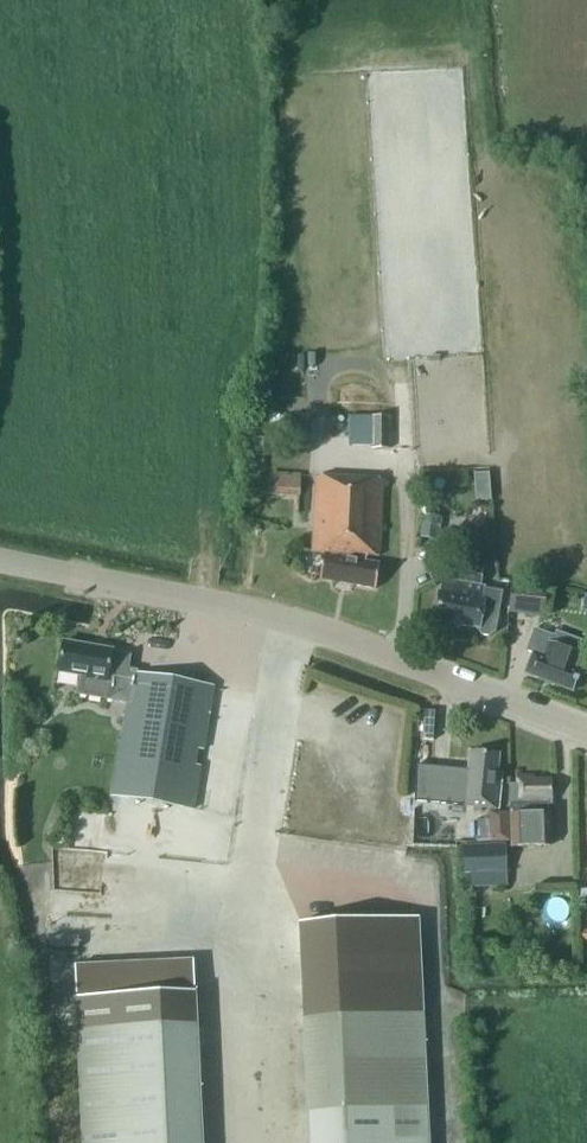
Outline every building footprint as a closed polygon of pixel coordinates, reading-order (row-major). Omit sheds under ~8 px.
[(372,450),(388,450),(388,417),(372,417),(372,450)] [(251,466),(263,466),(263,458),(251,457),(251,466)] [(300,492),(299,472),(269,473),(270,494),(300,492)] [(324,554),(319,580),(375,589),(379,565),(365,562),(365,556),(377,557),(380,479),(316,477),(312,553),(324,554)] [(436,541),(440,518),(424,515),(420,539),(436,541)] [(432,621),(476,628),(476,633),(492,636),(500,592),(483,589),(484,587),(479,586),(482,568),(457,563),(453,581),(440,579),(432,621)] [(513,584),(509,612),(542,617),(546,589),(513,584)] [(579,655),(537,639),(524,673),(572,692),(580,671),(574,668),(579,655)] [(132,677),(127,676),(130,655),(112,652),(112,650),(63,642),(58,673),(79,677),(76,696),(128,705),(113,797),(192,810),(199,766),(195,765),(197,750),(202,751),(212,687),(133,674),(132,677)] [(463,807),(498,810),(501,775),(496,775),(498,756),(472,753),(470,772),(466,772),(463,807)] [(533,778),(517,778),(517,785),(508,786),(509,806),(510,812),(512,812),(512,816),(509,817),(510,849),(550,848),(550,815),(548,815),(548,806),(551,805),(551,781),(533,781),(533,778)] [(428,822),(447,823),(450,790),(431,789),(428,822)] [(508,827),(491,828),(491,842),(508,841),(508,827)] [(505,872),(504,846),(461,848),(462,874),(505,872)] [(417,918),(298,924),(307,1114),(426,1108),(422,1014),(417,918)] [(194,990),(75,996),(77,1030),(195,1024),(194,990)] [(195,1024),(77,1030),(82,1142),(201,1142),(195,1024)] [(307,1114),(309,1142),(428,1142),(426,1108),(307,1114)]
